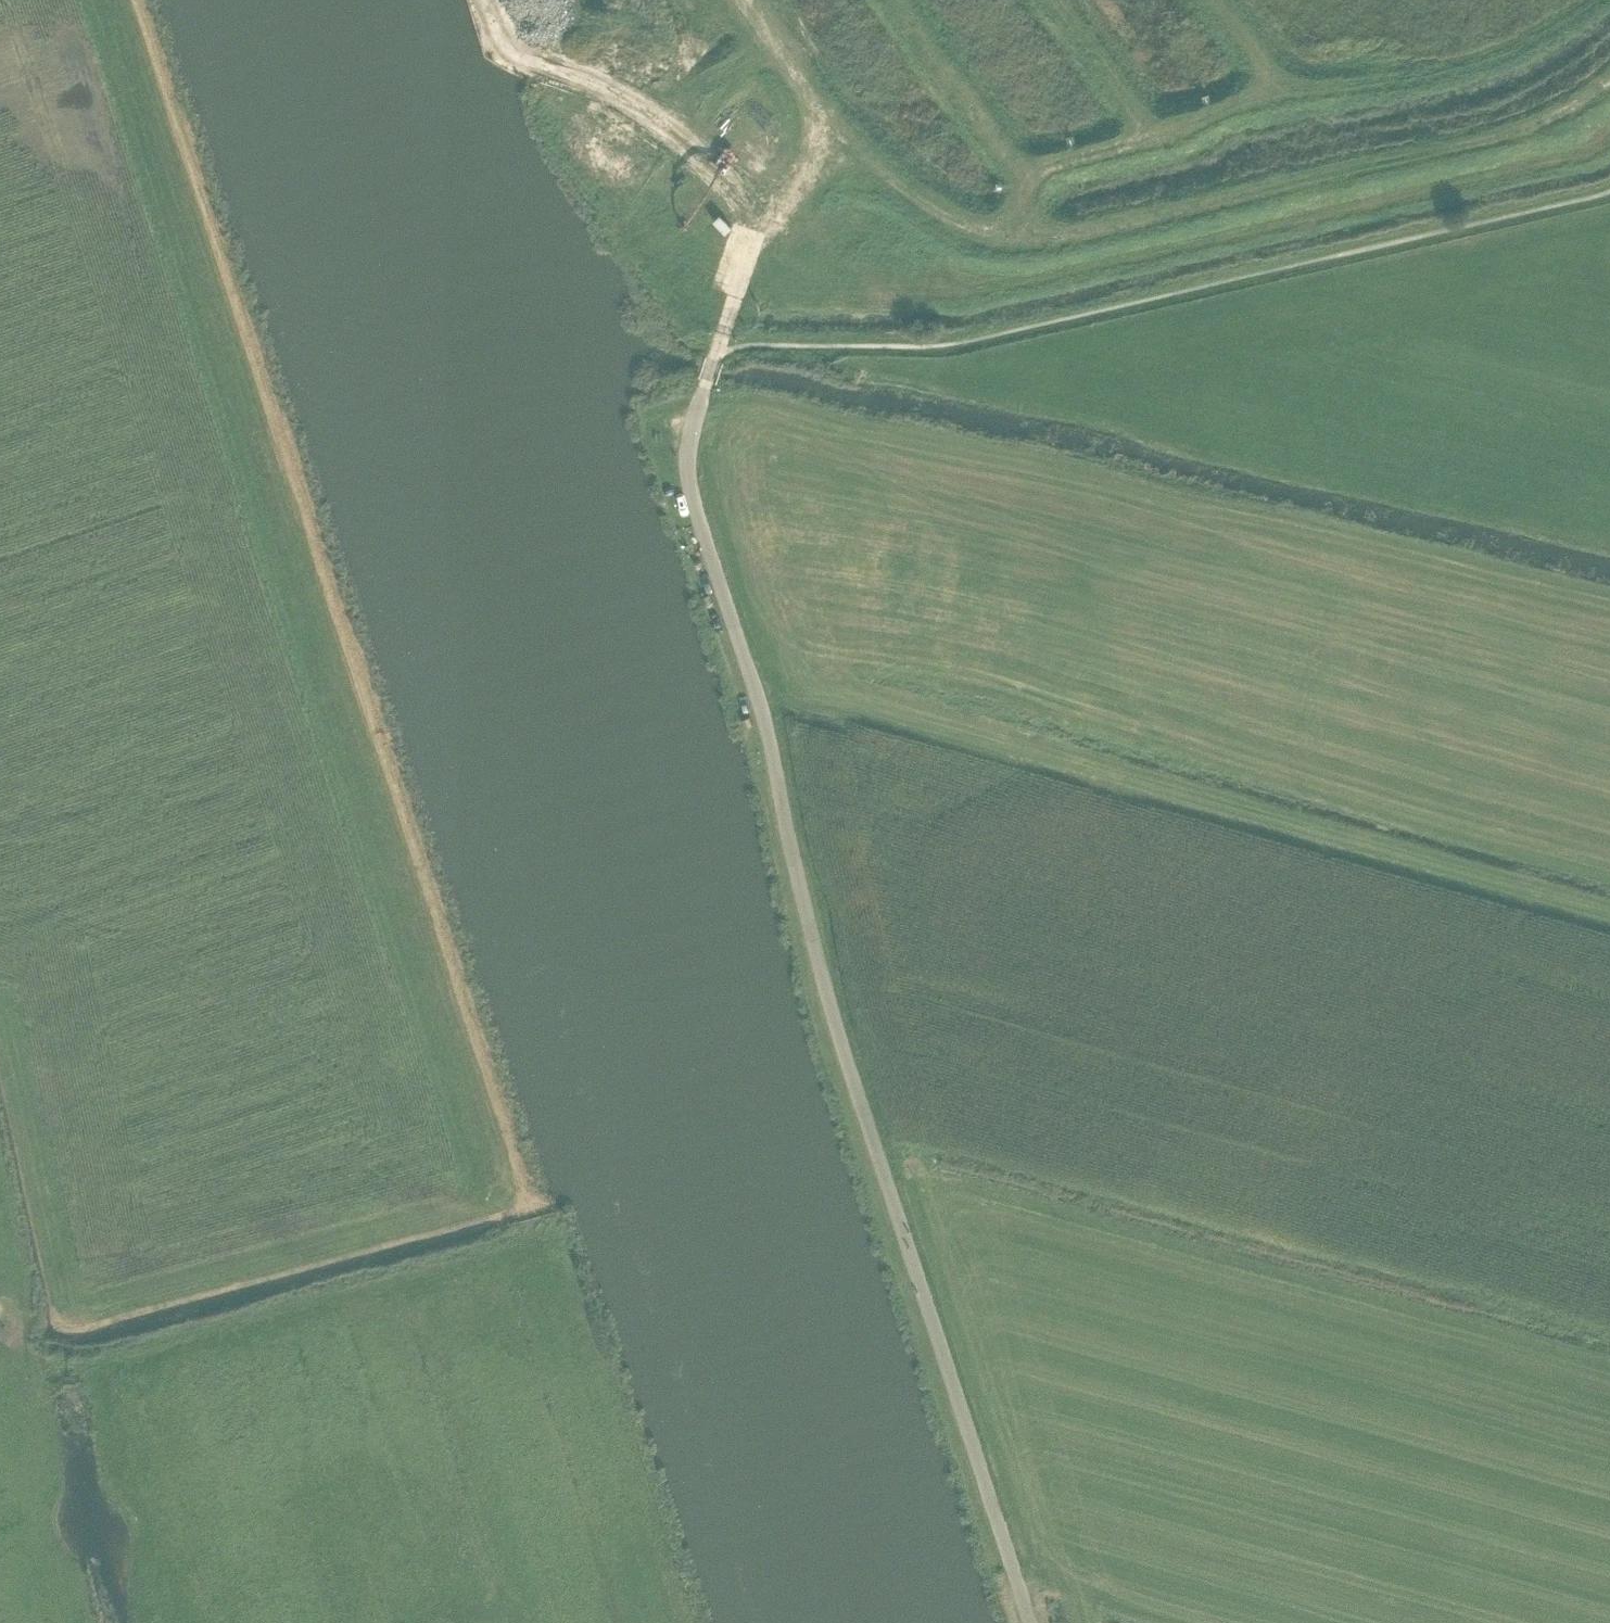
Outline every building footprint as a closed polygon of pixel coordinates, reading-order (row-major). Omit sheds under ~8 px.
[(606,153),(623,167),(630,158),(613,144),(606,153)]
